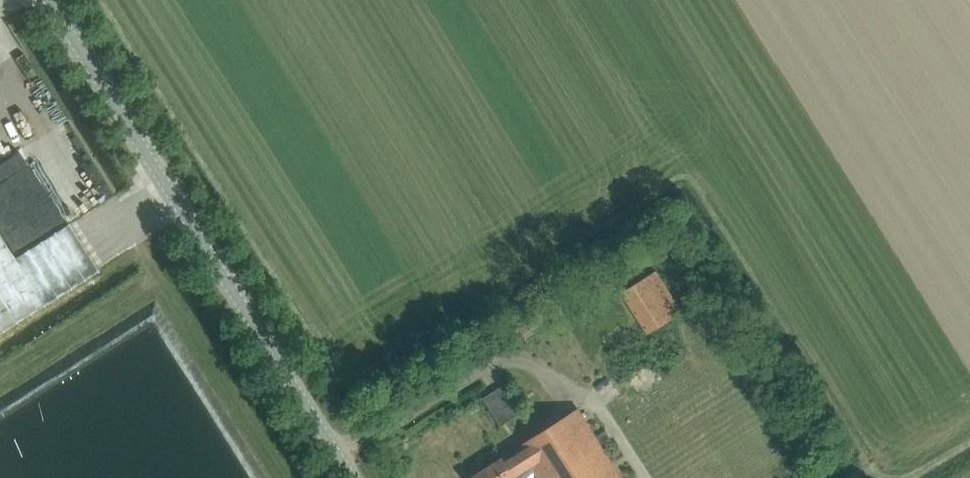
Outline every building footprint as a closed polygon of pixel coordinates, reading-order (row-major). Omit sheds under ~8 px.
[(98,270),(20,147),(0,159),(0,332),(98,270)] [(669,281),(664,284),(657,272),(623,293),(649,335),(683,314),(677,304),(681,302),(669,281)] [(513,419),(525,412),(508,384),(496,392),(513,419)] [(579,410),(520,448),(522,451),(506,462),(516,477),(532,467),(539,477),(622,477),(579,410)] [(506,462),(503,458),(473,477),(516,477),(506,462)]
